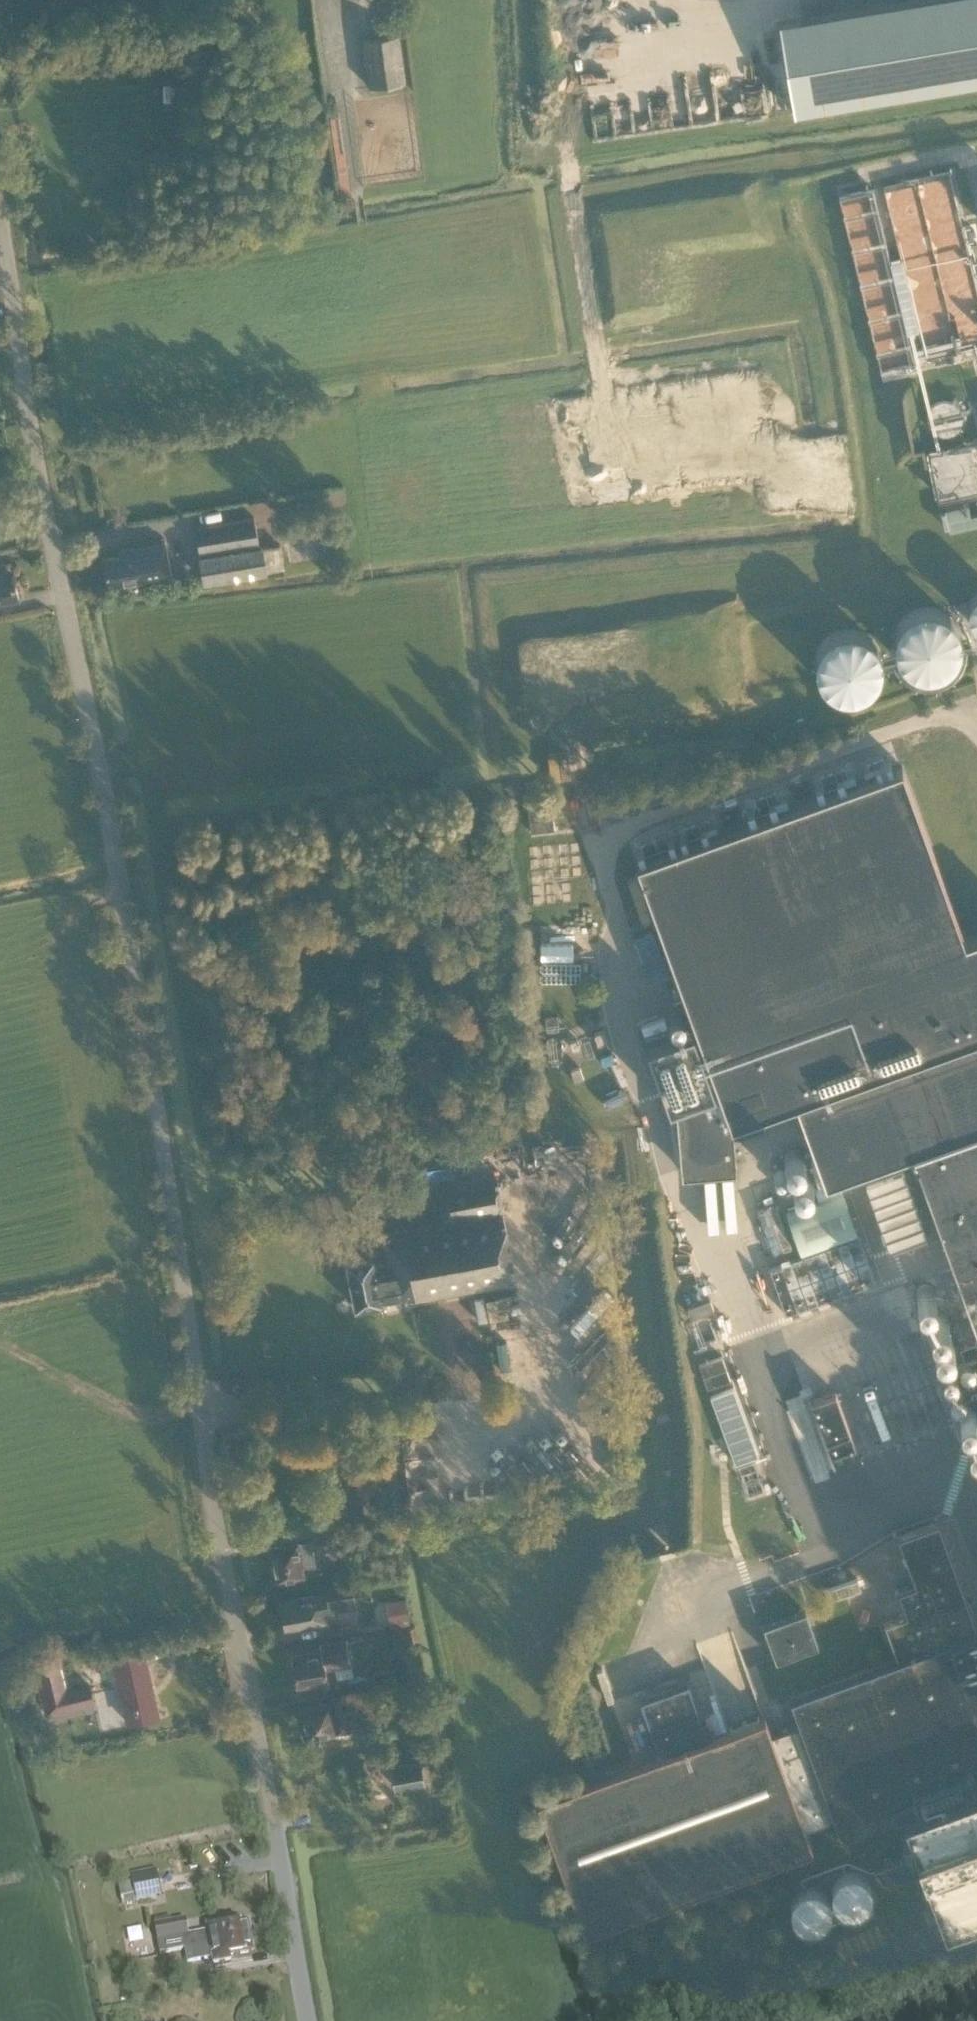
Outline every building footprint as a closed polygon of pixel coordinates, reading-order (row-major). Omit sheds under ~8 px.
[(775,20),(790,109),(976,78),(976,0),(893,0),(775,20)] [(414,16),(417,35),(433,33),(430,14),(414,16)] [(405,80),(399,33),(362,38),(369,85),(405,80)] [(883,373),(921,365),(919,355),(976,343),(976,277),(955,169),(889,183),(904,253),(888,256),(874,187),(846,193),(883,373)] [(975,460),(972,446),(931,454),(940,496),(976,488),(976,460),(975,460)] [(976,523),(976,505),(973,505),(972,497),(946,500),(949,526),(976,523)] [(259,545),(253,515),(194,525),(203,580),(285,566),(281,542),(259,545)] [(171,576),(165,541),(119,549),(120,553),(104,556),(109,584),(142,577),(143,581),(171,576)] [(10,571),(0,573),(0,600),(18,597),(15,582),(14,579),(11,580),(10,571)] [(936,600),(895,639),(926,670),(932,664),(942,674),(976,641),(936,600)] [(829,631),(828,690),(885,691),(886,632),(829,631)] [(633,860),(676,978),(689,1013),(718,1091),(677,1107),(682,1168),(734,1164),(732,1137),(762,1127),(757,1113),(794,1099),(824,1182),(911,1150),(976,1329),(976,933),(964,938),(963,934),(901,760),(633,860)] [(694,1028),(647,1045),(670,1107),(716,1091),(694,1028)] [(909,1160),(871,1174),(895,1240),(933,1226),(909,1160)] [(515,1282),(495,1176),(436,1187),(442,1223),(382,1234),(387,1261),(372,1263),(371,1257),(346,1262),(355,1307),(381,1302),(381,1300),(404,1296),(405,1303),(515,1282)] [(786,1209),(801,1251),(857,1231),(842,1189),(786,1209)] [(821,1256),(865,1240),(862,1231),(818,1247),(821,1256)] [(938,1365),(950,1399),(976,1389),(976,1352),(938,1365)] [(716,1390),(738,1461),(762,1453),(740,1383),(716,1390)] [(855,1446),(835,1389),(812,1398),(832,1454),(855,1446)] [(535,1799),(583,1929),(809,1847),(803,1828),(831,1818),(838,1837),(901,1814),(942,1927),(976,1914),(976,1632),(937,1523),(897,1538),(910,1574),(895,1590),(904,1614),(881,1622),(895,1660),(890,1662),(827,1685),(788,1699),(797,1724),(769,1734),(763,1716),(708,1736),(688,1680),(639,1698),(660,1754),(636,1762),(597,1776),(596,1777),(535,1799)] [(315,1564),(310,1538),(270,1546),(276,1579),(303,1574),(302,1567),(315,1564)] [(357,1610),(351,1578),(325,1583),(326,1591),(299,1596),(299,1598),(280,1601),(284,1627),(326,1619),(323,1604),(336,1602),(338,1614),(357,1610)] [(409,1623),(405,1596),(386,1599),(389,1625),(409,1623)] [(817,1646),(804,1611),(762,1627),(775,1661),(817,1646)] [(348,1664),(343,1639),(320,1643),(321,1648),(291,1654),(297,1684),(327,1678),(325,1668),(348,1664)] [(422,1673),(416,1646),(392,1651),(397,1679),(422,1673)] [(158,1715),(143,1650),(112,1657),(127,1722),(158,1715)] [(82,1652),(61,1656),(67,1686),(88,1681),(82,1652)] [(59,1660),(36,1665),(47,1711),(70,1706),(66,1689),(59,1660)] [(350,1730),(343,1691),(328,1694),(329,1700),(301,1705),(306,1734),(334,1728),(335,1732),(350,1730)] [(420,1759),(391,1764),(395,1788),(424,1783),(420,1759)] [(917,1871),(911,1856),(871,1871),(877,1886),(917,1871)] [(832,1875),(833,1877),(797,1888),(804,1913),(877,1892),(869,1864),(832,1875)] [(161,1897),(157,1872),(131,1877),(136,1902),(161,1897)] [(183,1949),(248,1937),(246,1922),(223,1926),(222,1922),(205,1926),(206,1931),(188,1934),(185,1918),(154,1923),(159,1953),(183,1949)] [(838,1933),(843,1953),(886,1942),(881,1923),(838,1933)] [(248,1937),(183,1949),(186,1963),(211,1958),(212,1963),(229,1960),(228,1956),(251,1952),(248,1937)] [(193,1966),(173,1970),(176,1981),(195,1977),(193,1966)]
